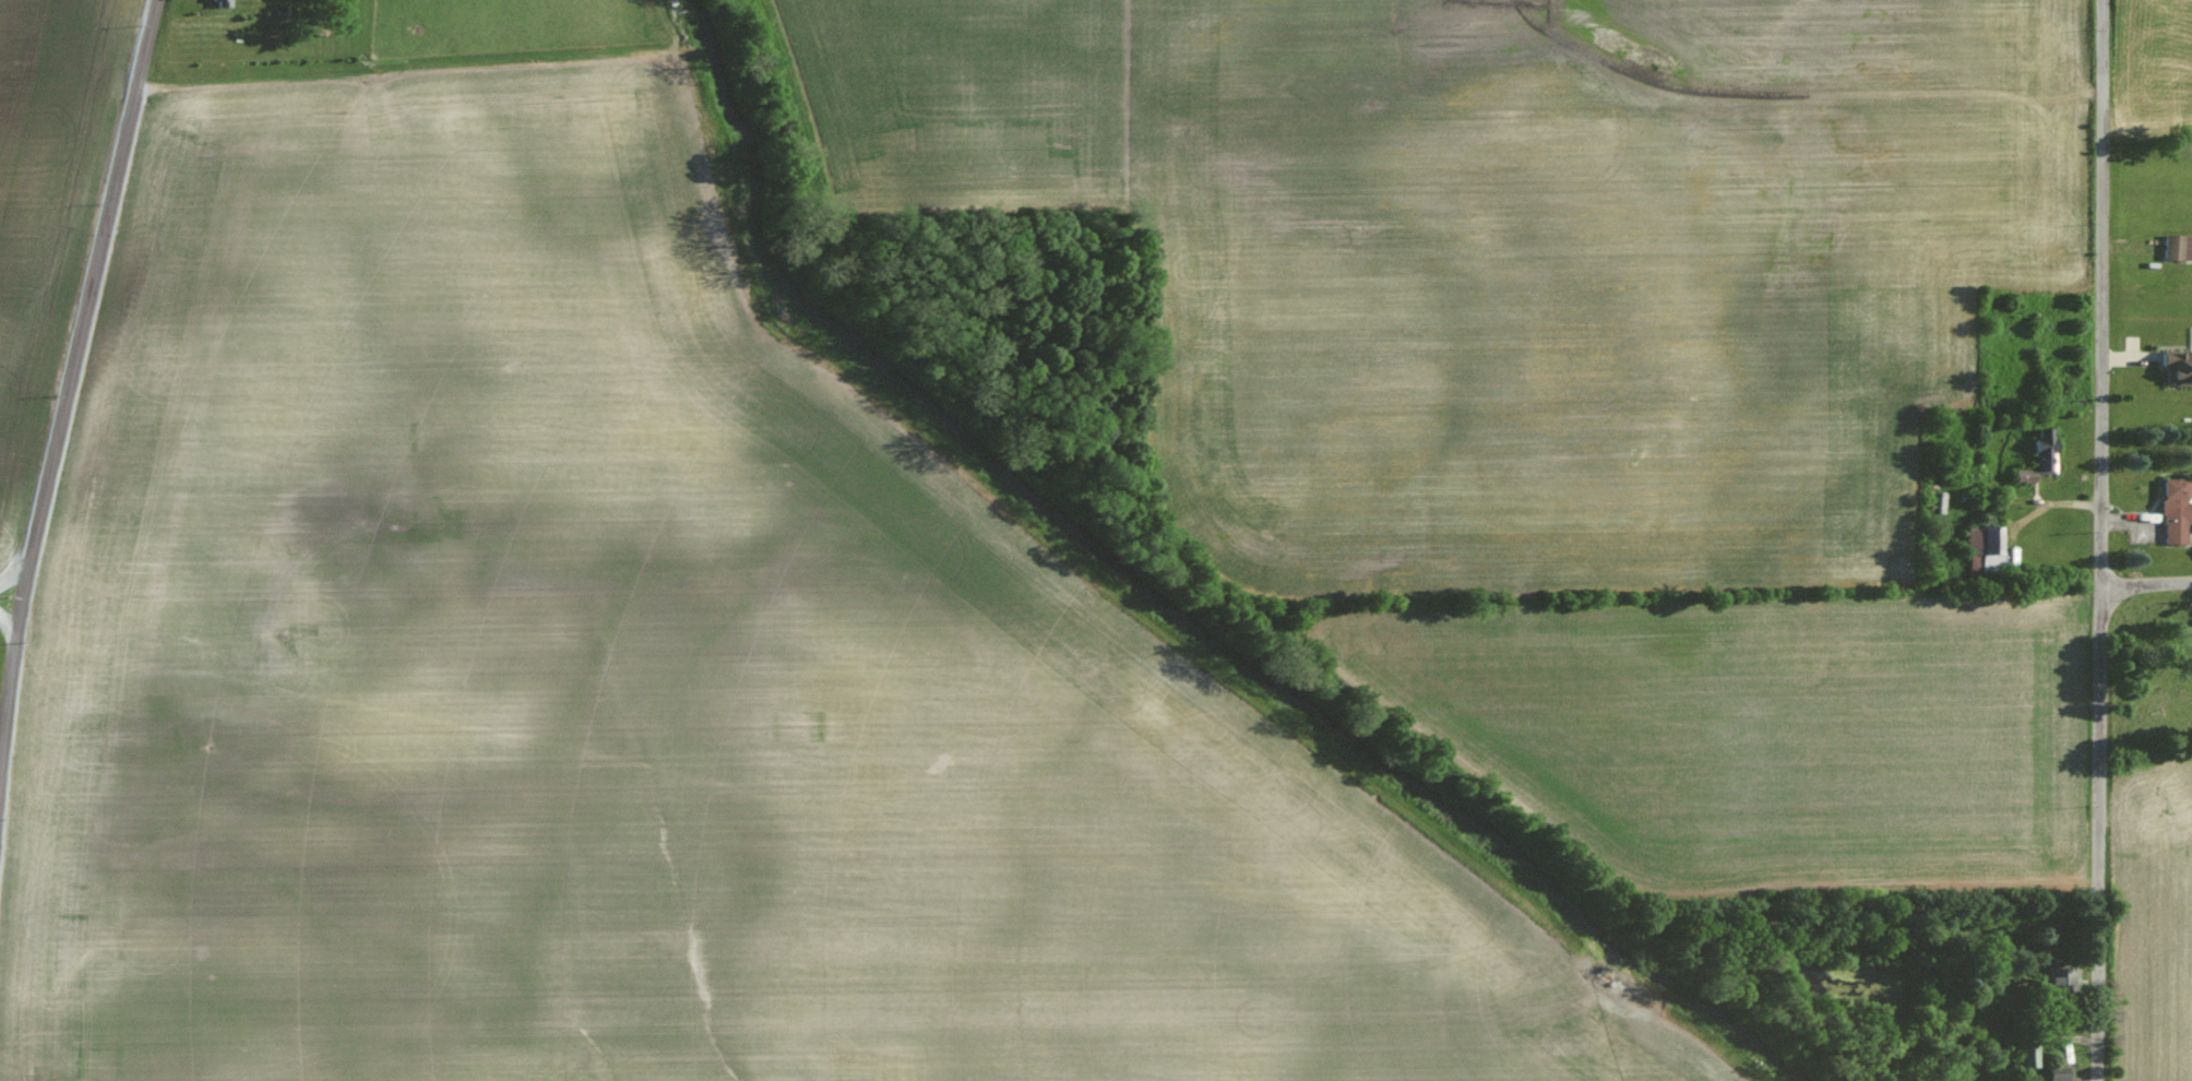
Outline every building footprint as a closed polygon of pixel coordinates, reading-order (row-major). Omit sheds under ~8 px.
[(2191,235),(2161,235),(2161,260),(2191,260),(2191,258),(2191,235)] [(2159,351),(2159,385),(2191,385),(2191,351),(2159,351)] [(2053,429),(2034,429),(2034,466),(2053,466),(2053,429)] [(2158,480),(2160,545),(2189,544),(2187,479),(2158,480)] [(1962,531),(1963,574),(2000,573),(1998,530),(1962,531)] [(2041,987),(2074,987),(2074,966),(2041,966),(2041,987)] [(2031,1065),(2031,1042),(2018,1042),(2018,1065),(2031,1065)] [(2046,1065),(2046,1080),(2065,1080),(2065,1065),(2046,1065)]
